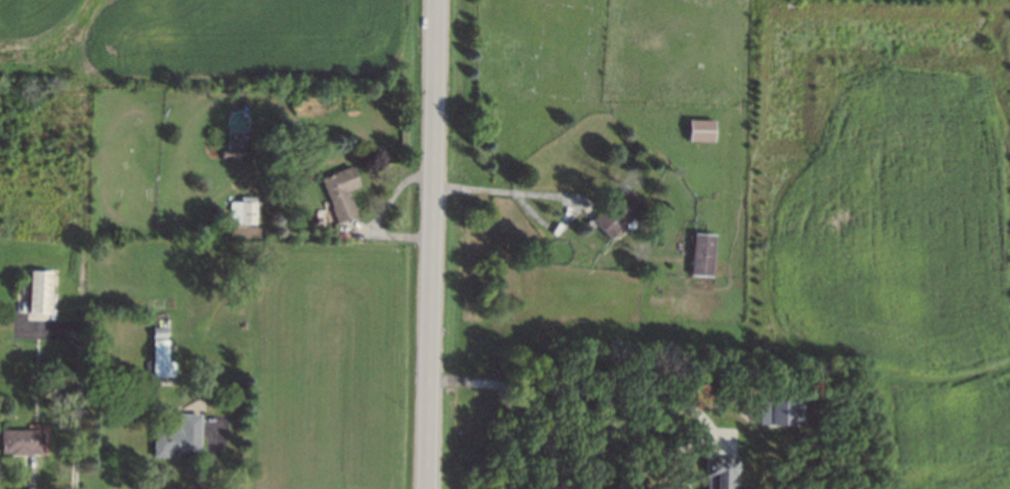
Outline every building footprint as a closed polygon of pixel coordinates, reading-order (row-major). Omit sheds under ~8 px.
[(688,121),(687,141),(713,143),(713,121),(688,121)] [(228,158),(248,158),(248,150),(228,149),(228,158)] [(320,177),(337,222),(356,215),(347,191),(359,186),(351,165),(320,177)] [(593,220),(609,241),(644,207),(630,190),(618,200),(616,197),(593,220)] [(231,201),(230,222),(255,223),(256,196),(241,196),(241,202),(231,201)] [(693,234),(691,275),(712,277),(715,236),(693,234)] [(29,271),(52,271),(51,313),(28,313),(29,271)] [(153,328),(154,377),(168,377),(169,339),(166,339),(166,328),(153,328)] [(759,400),(758,425),(802,425),(803,400),(759,400)] [(154,430),(153,452),(200,454),(200,414),(180,413),(179,425),(173,432),(154,430)] [(2,429),(1,453),(43,454),(43,430),(2,429)] [(737,457),(736,488),(704,488),(705,456),(737,457)]
